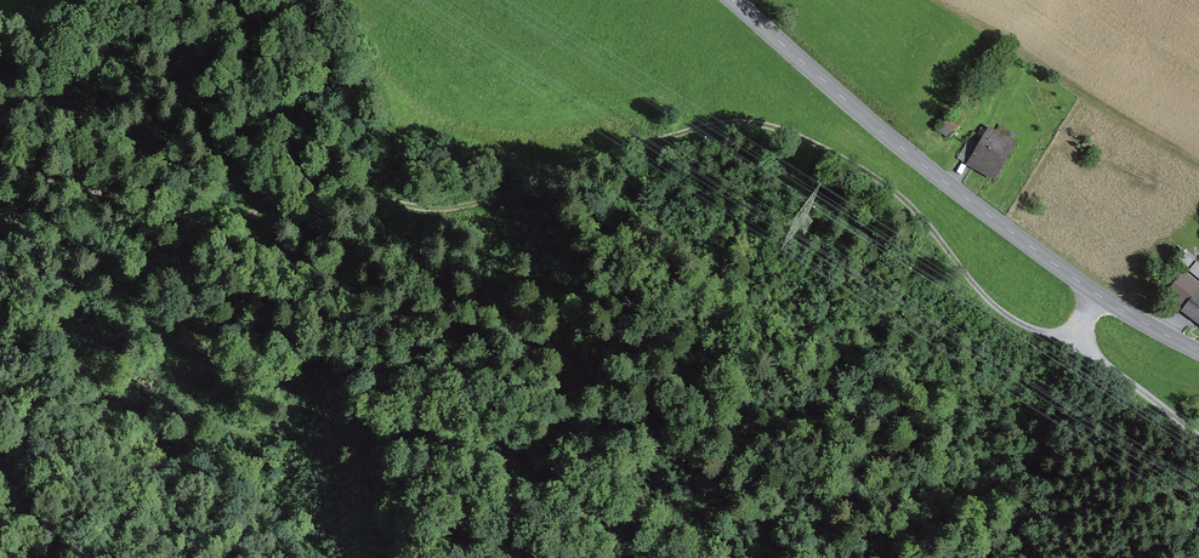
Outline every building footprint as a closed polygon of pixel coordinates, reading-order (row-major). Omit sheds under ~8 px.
[(948,136),(962,119),(955,112),(941,129),(948,136)] [(1011,143),(990,130),(984,140),(973,133),(960,155),(971,162),(972,159),(994,172),(1011,143)] [(1179,261),(1190,268),(1198,256),(1187,249),(1179,261)] [(1190,270),(1198,277),(1198,259),(1190,270)] [(1183,272),(1166,295),(1184,308),(1198,289),(1198,283),(1183,272)] [(1192,313),(1198,318),(1198,289),(1184,308),(1183,309),(1190,315),(1192,313)]
